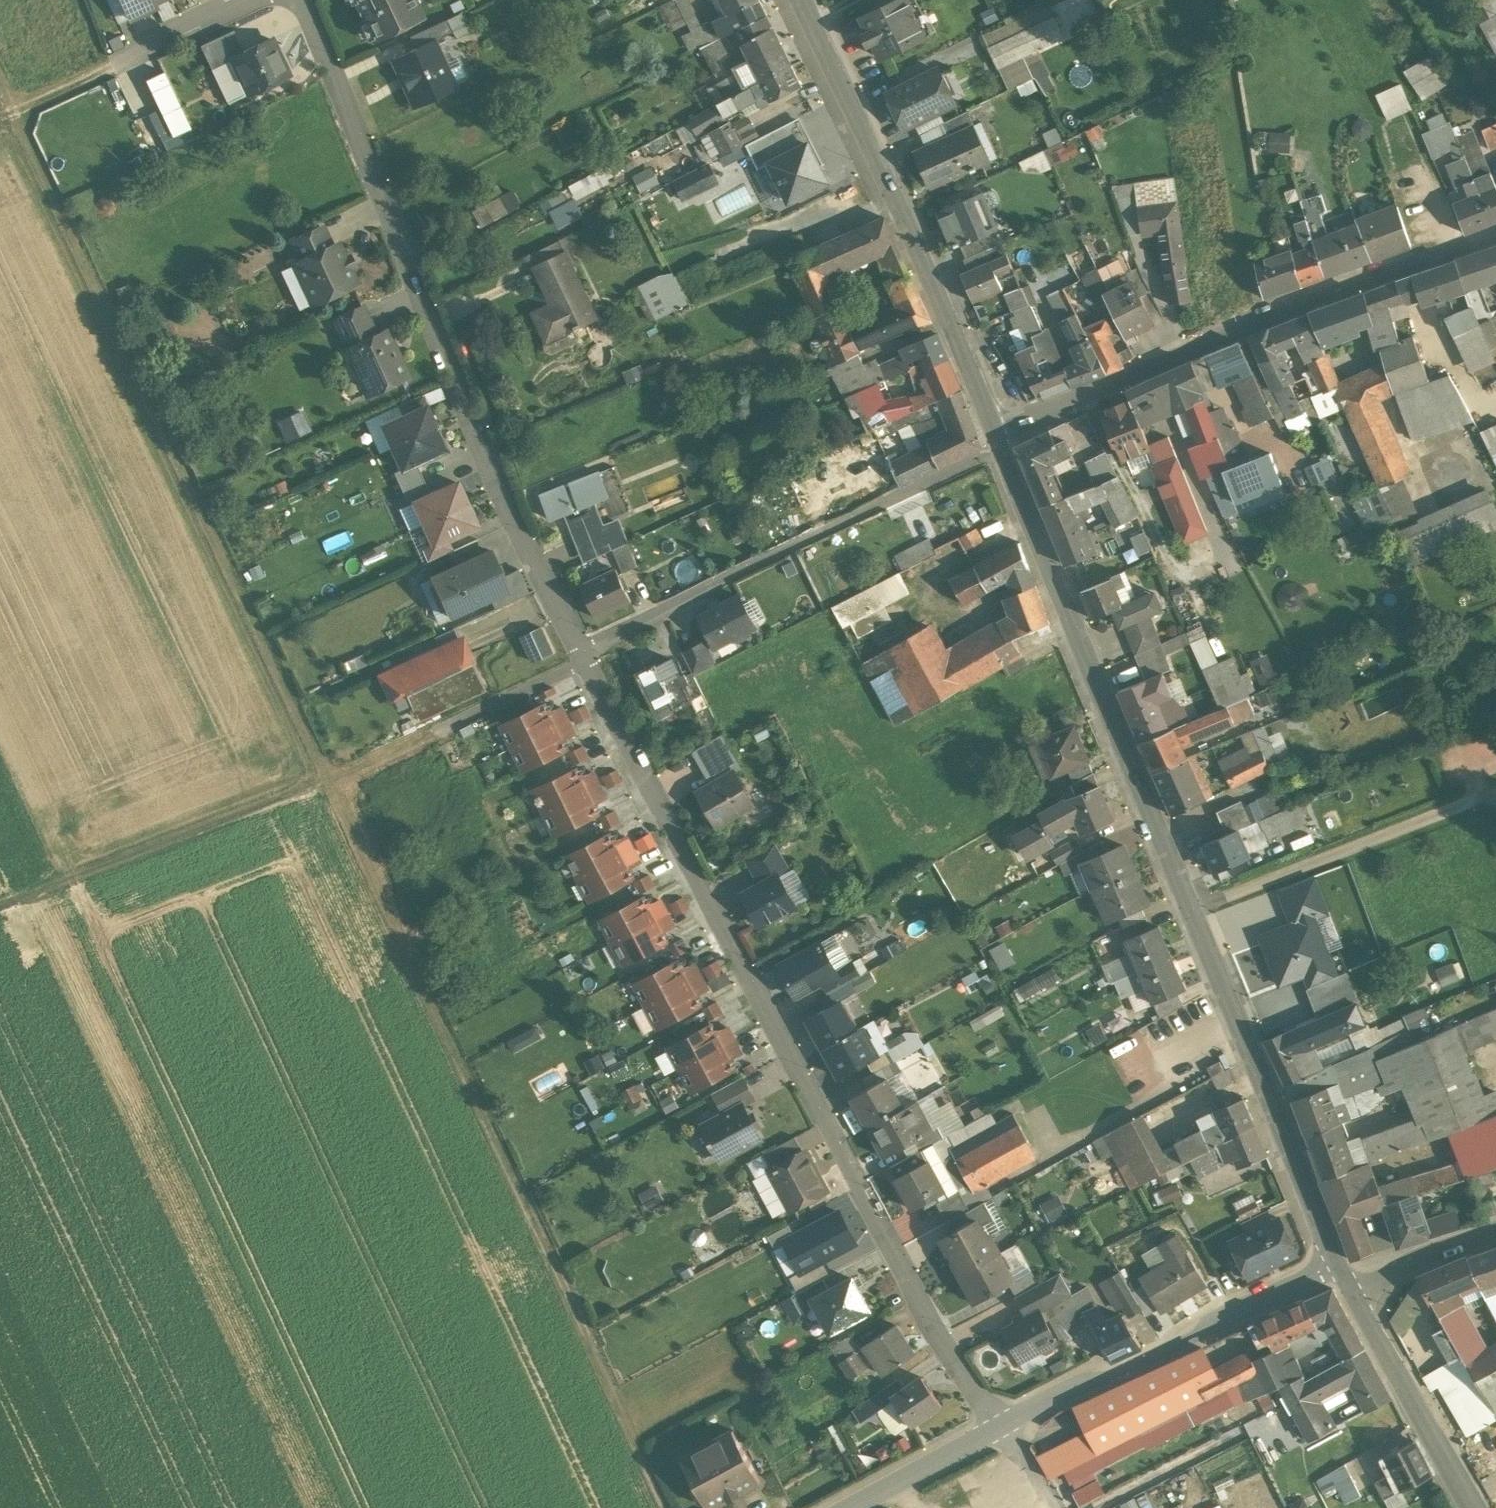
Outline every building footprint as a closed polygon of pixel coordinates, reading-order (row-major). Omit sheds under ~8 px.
[(151,0),(121,0),(130,19),(155,7),(153,2),(153,3),(151,0)] [(373,40),(384,35),(385,36),(395,31),(395,30),(422,17),(414,0),(355,0),(373,40)] [(689,23),(677,0),(675,0),(658,8),(671,32),(689,23)] [(692,31),(698,28),(692,16),(697,14),(690,0),(677,0),(689,23),(692,31)] [(728,14),(729,15),(760,1),(760,0),(722,0),(728,14)] [(908,0),(898,0),(862,18),(869,32),(863,35),(868,46),(874,43),(882,59),(926,37),(908,0)] [(1054,19),(1044,0),(1005,20),(1008,25),(984,37),(990,49),(1054,19)] [(760,1),(729,15),(728,14),(713,21),(721,38),(737,30),(768,16),(760,1)] [(704,26),(697,14),(692,16),(698,28),(704,26)] [(1482,21),(1495,50),(1495,14),(1482,21)] [(792,66),(768,16),(737,30),(755,68),(745,73),(743,70),(719,83),(728,98),(729,98),(761,81),(792,66)] [(1054,19),(990,49),(999,67),(1037,49),(1062,37),(1054,19)] [(446,20),(410,37),(415,49),(433,41),(434,42),(452,33),(446,20)] [(720,38),(721,38),(713,21),(708,24),(716,40),(720,38)] [(700,47),(716,40),(708,24),(704,26),(698,28),(692,31),(700,47)] [(233,30),(200,46),(211,70),(232,60),(231,58),(243,52),(233,30)] [(733,63),(720,38),(716,40),(700,47),(714,74),(733,63)] [(243,52),(231,58),(232,60),(211,70),(228,103),(288,75),(271,39),(243,52)] [(415,49),(394,59),(407,86),(405,86),(415,107),(455,88),(442,60),(439,61),(430,43),(434,42),(433,41),(415,49)] [(1047,92),(1051,82),(1048,75),(1050,74),(1037,49),(999,67),(1010,91),(1035,78),(1043,94),(1047,92)] [(1448,81),(1443,71),(1434,54),(1405,71),(1412,82),(1422,101),(1449,83),(1448,81)] [(1458,61),(1443,71),(1448,81),(1463,70),(1458,61)] [(792,66),(761,81),(729,99),(729,98),(728,98),(690,120),(699,137),(727,120),(725,117),(759,98),(761,101),(764,102),(767,103),(771,101),(772,102),(802,87),(792,66)] [(938,70),(888,94),(905,129),(955,104),(938,70)] [(195,138),(163,73),(145,81),(159,109),(147,114),(166,152),(195,138)] [(1401,85),(1377,96),(1387,120),(1411,110),(1401,85)] [(968,111),(943,123),(949,137),(966,129),(967,130),(975,126),(975,125),(968,111)] [(799,119),(746,146),(758,170),(769,165),(810,144),(812,143),(799,119)] [(967,130),(982,165),(998,158),(982,121),(975,125),(975,126),(967,130)] [(1449,123),(1422,135),(1431,157),(1447,150),(1445,146),(1448,145),(1457,142),(1456,138),(1456,137),(1453,130),(1452,130),(1449,123)] [(1480,132),(1490,151),(1495,148),(1495,125),(1480,132)] [(731,127),(712,137),(722,156),(742,147),(731,127)] [(949,137),(918,151),(934,186),(971,170),(973,172),(976,170),(975,168),(982,165),(967,130),(966,129),(949,137)] [(1474,130),(1456,137),(1456,138),(1457,142),(1464,158),(1469,171),(1487,165),(1474,130)] [(1271,133),(1270,152),(1290,153),(1291,134),(1271,133)] [(1457,142),(1448,145),(1455,162),(1464,158),(1457,142)] [(1044,151),(1052,167),(1070,160),(1063,143),(1044,151)] [(810,144),(769,165),(788,203),(829,182),(810,144)] [(1043,173),(1052,167),(1044,151),(1020,162),(1025,172),(1043,173)] [(1469,199),(1454,205),(1464,235),(1492,224),(1469,171),(1464,158),(1455,162),(1469,199)] [(691,170),(686,161),(666,173),(670,181),(691,170)] [(710,163),(673,182),(683,201),(720,183),(710,163)] [(1469,171),(1492,224),(1495,222),(1495,189),(1487,165),(1469,171)] [(578,198),(612,182),(605,166),(570,183),(578,198)] [(645,173),(634,178),(642,191),(652,186),(645,173)] [(1299,198),(1291,173),(1277,176),(1285,202),(1299,198)] [(1116,200),(1176,191),(1174,177),(1112,186),(1116,200)] [(992,189),(982,193),(989,209),(999,205),(999,200),(996,192),(992,189)] [(473,211),(482,227),(520,206),(512,190),(473,211)] [(1138,207),(1178,201),(1176,191),(1116,200),(1119,209),(1138,207)] [(547,199),(553,210),(566,203),(560,192),(547,199)] [(982,193),(936,213),(951,250),(960,246),(995,231),(998,230),(989,209),(982,193)] [(1235,193),(1178,201),(1187,265),(1190,287),(1204,285),(1201,263),(1217,261),(1217,267),(1244,263),(1235,193)] [(1313,240),(1328,233),(1322,215),(1327,213),(1321,194),(1300,201),(1307,222),(1310,232),(1313,240)] [(1178,201),(1138,207),(1141,233),(1141,235),(1159,232),(1169,304),(1189,301),(1184,265),(1187,265),(1178,201)] [(1416,208),(1400,213),(1411,247),(1413,254),(1447,241),(1431,203),(1416,208)] [(1138,207),(1119,209),(1128,235),(1141,233),(1138,207)] [(1397,207),(1356,221),(1371,261),(1392,253),(1390,247),(1396,244),(1399,251),(1411,247),(1400,213),(1397,207)] [(884,217),(816,247),(828,273),(880,251),(896,244),(884,217)] [(1328,233),(1313,240),(1315,247),(1325,277),(1371,261),(1356,221),(1328,233)] [(1307,222),(1296,224),(1299,235),(1301,234),(1310,232),(1307,222)] [(322,228),(291,242),(300,261),(331,247),(322,228)] [(995,231),(960,246),(966,258),(1001,244),(995,231)] [(1310,232),(1301,234),(1306,250),(1315,247),(1313,240),(1310,232)] [(800,234),(716,270),(724,289),(789,260),(788,259),(807,251),(800,234)] [(535,283),(539,281),(532,266),(567,250),(574,264),(578,262),(565,236),(523,257),(535,283)] [(1289,237),(1272,242),(1276,254),(1291,248),(1289,237)] [(966,258),(964,260),(969,272),(1007,256),(1002,243),(966,258)] [(300,261),(295,264),(282,270),(300,309),(355,283),(337,244),(331,247),(300,261)] [(896,244),(880,251),(890,273),(906,266),(896,244)] [(807,251),(788,259),(789,260),(813,316),(841,305),(840,300),(828,273),(816,247),(807,251)] [(1306,250),(1293,254),(1301,286),(1325,277),(1315,247),(1306,250)] [(1276,254),(1254,261),(1263,298),(1301,286),(1293,254),(1291,248),(1276,254)] [(1495,283),(1495,248),(1454,262),(1465,294),(1481,288),(1495,283)] [(549,303),(530,312),(546,344),(600,319),(574,264),(567,250),(532,266),(539,281),(549,303)] [(969,272),(961,275),(973,302),(1002,290),(995,273),(1012,266),(1007,256),(969,272)] [(711,261),(675,276),(689,304),(724,289),(716,270),(711,261)] [(1454,262),(1411,277),(1420,301),(1421,306),(1448,296),(1454,315),(1470,309),(1465,294),(1454,262)] [(906,266),(890,273),(892,277),(893,280),(909,273),(906,266)] [(1138,269),(1127,274),(1139,298),(1150,292),(1143,279),(1138,269)] [(1104,284),(1097,270),(1085,275),(1097,301),(1104,298),(1109,295),(1104,284)] [(650,324),(689,304),(675,276),(673,273),(660,275),(632,289),(650,324)] [(909,273),(893,280),(894,283),(904,304),(920,297),(909,273)] [(1127,274),(1104,284),(1109,295),(1104,298),(1114,319),(1115,319),(1124,337),(1151,323),(1139,298),(1127,274)] [(1397,282),(1405,303),(1406,306),(1408,305),(1420,301),(1411,277),(1397,282)] [(1389,309),(1405,303),(1397,282),(1362,294),(1369,314),(1388,307),(1389,309)] [(1021,287),(1005,294),(1012,312),(1015,311),(1029,305),(1021,287)] [(1494,318),(1481,288),(1465,294),(1470,309),(1471,308),(1478,326),(1491,320),(1494,318)] [(1369,314),(1362,294),(1350,299),(1359,331),(1373,325),(1369,314)] [(904,304),(877,317),(886,338),(930,321),(920,297),(904,304)] [(1359,331),(1350,299),(1309,315),(1326,360),(1342,354),(1338,344),(1361,336),(1359,331)] [(977,304),(984,322),(994,318),(987,301),(977,304)] [(1389,309),(1393,322),(1410,315),(1408,305),(1406,306),(1405,303),(1389,309)] [(862,352),(861,348),(852,329),(841,305),(813,316),(834,367),(839,364),(858,354),(862,352)] [(1029,305),(1015,311),(1016,316),(1011,318),(1015,329),(1021,327),(1036,321),(1029,305)] [(362,307),(333,321),(337,328),(347,350),(376,336),(362,307)] [(1373,325),(1382,353),(1401,345),(1399,341),(1393,322),(1389,309),(1388,307),(1369,314),(1373,325)] [(1470,309),(1454,315),(1445,319),(1453,337),(1478,326),(1471,308),(1470,309)] [(1063,309),(1036,321),(1041,332),(1046,330),(1062,323),(1069,319),(1063,309)] [(1309,315),(1281,328),(1288,343),(1296,339),(1309,366),(1326,360),(1309,315)] [(1080,364),(1065,370),(1073,386),(1105,374),(1091,342),(1091,341),(1084,329),(1077,316),(1069,319),(1062,323),(1080,364)] [(877,317),(852,329),(861,348),(886,338),(877,317)] [(1108,317),(1097,324),(1084,329),(1091,341),(1105,335),(1106,335),(1113,332),(1115,331),(1108,317)] [(1478,326),(1492,347),(1495,345),(1495,330),(1491,320),(1478,326)] [(333,321),(326,324),(330,332),(337,328),(333,321)] [(1036,321),(1021,327),(1029,347),(1016,353),(1024,369),(1039,399),(1072,387),(1073,386),(1065,370),(1064,370),(1053,375),(1046,360),(1036,365),(1030,352),(1037,349),(1032,336),(1041,332),(1036,321)] [(931,322),(910,331),(915,343),(899,349),(902,355),(880,366),(878,367),(884,381),(897,375),(909,369),(909,368),(907,363),(915,359),(919,357),(934,351),(939,363),(949,359),(938,333),(931,322)] [(1492,347),(1478,326),(1453,337),(1463,360),(1488,349),(1492,347)] [(1281,328),(1250,341),(1259,363),(1258,363),(1262,371),(1265,369),(1283,361),(1277,349),(1284,345),(1288,343),(1281,328)] [(1041,332),(1032,336),(1037,349),(1051,343),(1046,330),(1041,332)] [(347,350),(346,350),(356,370),(360,372),(369,392),(367,393),(367,395),(408,376),(399,358),(400,358),(399,356),(398,356),(395,349),(396,348),(395,346),(394,347),(387,331),(376,336),(347,350)] [(1105,335),(1091,341),(1091,342),(1105,374),(1121,368),(1120,366),(1115,355),(1109,342),(1116,338),(1113,332),(1106,335),(1105,335)] [(1385,362),(1395,394),(1396,398),(1430,383),(1413,336),(1399,341),(1401,345),(1382,353),(1385,362)] [(1037,349),(1030,352),(1036,365),(1046,360),(1053,375),(1064,370),(1051,343),(1037,349)] [(1250,427),(1273,416),(1254,374),(1240,344),(1190,362),(1203,393),(1235,382),(1246,410),(1242,412),(1250,427)] [(1290,358),(1284,345),(1277,349),(1283,361),(1286,359),(1290,358)] [(1115,355),(1120,366),(1134,358),(1130,349),(1115,355)] [(939,363),(934,351),(919,357),(921,363),(927,377),(929,383),(955,373),(949,359),(939,363)] [(853,396),(873,386),(866,372),(863,364),(858,354),(839,364),(853,396)] [(863,364),(866,372),(878,367),(880,366),(876,358),(863,364)] [(907,363),(909,368),(917,364),(915,359),(907,363)] [(1298,382),(1286,359),(1283,361),(1292,384),(1298,382)] [(1326,360),(1309,366),(1311,370),(1321,392),(1324,399),(1338,393),(1335,384),(1326,360)] [(1283,361),(1265,369),(1275,391),(1278,397),(1284,395),(1295,391),(1292,384),(1283,361)] [(1201,394),(1203,393),(1190,362),(1147,381),(1126,391),(1130,401),(1140,427),(1184,408),(1198,443),(1218,436),(1215,430),(1209,415),(1201,394)] [(1367,370),(1381,401),(1395,394),(1385,362),(1367,370)] [(873,386),(880,383),(884,381),(878,367),(866,372),(873,386)] [(1265,369),(1262,371),(1272,392),(1274,391),(1275,391),(1265,369)] [(1321,392),(1311,370),(1303,373),(1306,378),(1310,385),(1315,395),(1321,392)] [(1344,407),(1379,486),(1380,488),(1403,478),(1413,473),(1381,401),(1367,370),(1335,384),(1338,393),(1344,407)] [(1284,438),(1294,433),(1288,420),(1274,391),(1272,392),(1262,371),(1254,374),(1273,416),(1284,438)] [(922,379),(928,393),(929,396),(935,395),(937,401),(941,400),(962,391),(955,373),(929,383),(927,377),(922,379)] [(884,381),(880,383),(886,397),(914,392),(914,388),(913,381),(899,384),(897,375),(884,381)] [(1430,383),(1396,398),(1413,443),(1471,424),(1447,375),(1430,383)] [(1292,384),(1295,391),(1310,385),(1306,378),(1298,382),(1292,384)] [(865,406),(875,429),(890,422),(881,402),(929,396),(928,393),(915,395),(914,392),(886,397),(880,383),(873,386),(853,396),(852,396),(858,409),(865,406)] [(1291,411),(1314,401),(1317,399),(1315,395),(1310,385),(1295,391),(1284,395),(1291,411)] [(927,442),(929,446),(940,469),(984,447),(962,391),(941,400),(947,412),(929,421),(937,438),(927,442)] [(1291,411),(1284,395),(1278,397),(1275,391),(1274,391),(1288,420),(1306,411),(1312,425),(1313,426),(1323,422),(1320,416),(1314,401),(1291,411)] [(1321,392),(1315,395),(1317,399),(1314,401),(1320,416),(1344,407),(1338,393),(1324,399),(1321,392)] [(421,395),(399,405),(404,416),(426,406),(421,395)] [(881,402),(890,422),(937,401),(935,395),(929,396),(881,402)] [(891,434),(912,425),(914,424),(929,421),(947,412),(941,400),(937,401),(890,422),(875,429),(880,439),(891,434)] [(1130,401),(1102,412),(1115,444),(1117,444),(1124,459),(1148,449),(1147,446),(1140,427),(1130,401)] [(404,416),(382,426),(392,447),(435,428),(426,406),(404,416)] [(278,417),(286,440),(313,431),(305,408),(278,417)] [(1306,411),(1288,420),(1294,433),(1312,425),(1306,411)] [(1214,413),(1209,415),(1215,430),(1220,427),(1214,413)] [(912,425),(923,449),(929,446),(927,442),(937,438),(929,421),(914,424),(912,425)] [(1220,427),(1215,430),(1218,436),(1231,469),(1248,462),(1233,422),(1220,427)] [(1066,424),(1050,432),(1058,451),(1068,447),(1075,444),(1066,424)] [(1494,470),(1495,469),(1495,425),(1476,434),(1494,470)] [(435,428),(392,447),(402,469),(416,463),(445,450),(435,428)] [(1050,432),(1015,447),(1027,476),(1046,467),(1049,472),(1055,470),(1053,464),(1062,460),(1058,451),(1050,432)] [(1231,469),(1218,436),(1198,443),(1174,452),(1177,459),(1188,485),(1224,471),(1231,469)] [(1154,467),(1177,459),(1174,452),(1169,437),(1147,446),(1148,449),(1151,455),(1150,456),(1154,467)] [(1289,438),(1283,449),(1303,459),(1308,448),(1289,438)] [(923,449),(892,465),(897,476),(896,477),(901,488),(940,469),(929,446),(923,449)] [(1058,451),(1062,460),(1072,456),(1068,447),(1058,451)] [(1117,476),(1106,452),(1086,460),(1097,484),(1117,476)] [(1235,500),(1281,483),(1270,454),(1248,462),(1231,469),(1224,471),(1235,500)] [(1306,465),(1314,483),(1338,471),(1329,454),(1306,465)] [(1188,485),(1177,459),(1154,467),(1161,483),(1161,482),(1168,501),(1172,510),(1185,540),(1206,531),(1204,526),(1188,485)] [(425,484),(416,463),(402,469),(394,473),(404,494),(425,484)] [(1046,467),(1027,476),(1040,507),(1048,502),(1068,495),(1055,470),(1049,472),(1046,467)] [(599,473),(541,496),(551,520),(574,511),(576,516),(569,519),(574,533),(582,530),(584,535),(595,531),(593,525),(600,522),(595,509),(587,512),(585,506),(609,497),(599,473)] [(1117,476),(1097,484),(1105,501),(1118,526),(1138,516),(1117,476)] [(1377,486),(1397,532),(1422,521),(1403,478),(1380,488),(1379,486),(1377,486)] [(414,503),(423,524),(467,504),(457,483),(430,495),(414,503)] [(425,484),(404,494),(408,505),(414,503),(430,495),(425,484)] [(1097,484),(1086,488),(1090,498),(1052,513),(1048,502),(1040,507),(1052,535),(1085,522),(1081,511),(1105,501),(1097,484)] [(1068,495),(1048,502),(1052,513),(1090,498),(1086,488),(1068,495)] [(1396,533),(1411,566),(1495,529),(1495,511),(1488,493),(1422,521),(1397,532),(1396,533)] [(467,504),(423,524),(433,545),(433,546),(448,539),(477,526),(467,504)] [(595,531),(584,535),(583,535),(593,559),(613,550),(626,544),(617,522),(595,531)] [(1085,522),(1052,535),(1065,565),(1099,553),(1085,522)] [(745,525),(730,533),(736,545),(751,537),(745,525)] [(944,561),(985,541),(978,527),(937,547),(944,561)] [(1145,532),(1133,536),(1138,554),(1151,550),(1145,532)] [(453,550),(448,539),(433,546),(433,545),(422,550),(427,562),(450,552),(453,550)] [(453,550),(450,552),(456,565),(484,553),(477,539),(453,550)] [(930,539),(911,548),(919,563),(937,553),(930,539)] [(861,659),(893,722),(1025,656),(1016,638),(1055,618),(1017,541),(948,575),(962,604),(1008,582),(1013,592),(1001,597),(1009,613),(946,644),(936,622),(861,659)] [(626,544),(613,550),(623,573),(637,567),(626,544)] [(919,563),(911,548),(895,556),(903,571),(919,563)] [(492,598),(507,590),(502,577),(489,550),(484,553),(456,565),(431,577),(450,617),(492,598)] [(616,567),(580,584),(597,619),(632,602),(616,567)] [(520,570),(502,577),(507,590),(492,598),(497,608),(530,593),(520,570)] [(890,613),(886,604),(912,592),(903,572),(832,605),(846,634),(890,613)] [(1114,579),(1124,603),(1133,600),(1122,573),(1111,578),(1112,580),(1114,579)] [(1111,609),(1124,603),(1114,579),(1112,580),(1080,592),(1092,620),(1112,611),(1111,609)] [(1119,628),(1125,625),(1149,615),(1162,610),(1154,591),(1133,600),(1124,603),(1111,609),(1112,611),(1119,628)] [(739,596),(699,617),(715,647),(733,638),(739,640),(747,636),(749,629),(755,626),(739,596)] [(1149,615),(1125,625),(1137,654),(1160,643),(1149,615)] [(543,625),(520,634),(532,662),(555,652),(543,625)] [(1203,670),(1218,663),(1202,627),(1187,634),(1203,670)] [(1161,645),(1165,655),(1190,644),(1185,633),(1161,645)] [(461,639),(381,676),(391,697),(404,691),(409,703),(423,697),(430,712),(483,688),(461,639)] [(705,643),(684,654),(694,677),(716,666),(705,643)] [(1161,645),(1160,643),(1135,655),(1146,680),(1171,669),(1165,655),(1161,645)] [(1278,681),(1267,655),(1249,663),(1260,689),(1278,681)] [(1240,677),(1232,658),(1218,663),(1203,670),(1220,710),(1226,708),(1239,702),(1239,701),(1247,697),(1256,693),(1247,673),(1240,677)] [(682,680),(672,660),(657,667),(656,665),(638,674),(656,710),(668,705),(669,706),(672,705),(674,709),(692,701),(682,680)] [(1162,673),(1118,692),(1140,742),(1169,730),(1162,713),(1154,695),(1169,689),(1162,673)] [(693,674),(682,680),(692,701),(703,695),(693,674)] [(1177,707),(1169,689),(1154,695),(1162,713),(1177,707)] [(1378,705),(1394,698),(1391,691),(1366,702),(1372,716),(1381,712),(1378,705)] [(703,695),(692,701),(697,712),(708,706),(703,695)] [(1239,702),(1226,708),(1232,723),(1255,714),(1247,697),(1239,701),(1239,702)] [(573,710),(579,723),(593,716),(587,703),(573,710)] [(1177,707),(1162,713),(1169,730),(1173,729),(1174,729),(1188,723),(1185,717),(1181,705),(1177,707)] [(545,706),(503,726),(513,748),(568,721),(562,708),(554,713),(548,710),(545,706)] [(1232,723),(1226,708),(1220,710),(1192,721),(1188,723),(1174,729),(1173,729),(1180,745),(1232,723)] [(568,721),(513,748),(524,769),(566,748),(564,744),(566,737),(574,733),(568,721)] [(1074,726),(1063,731),(1061,725),(1044,732),(1046,738),(1038,741),(1039,742),(1030,745),(1043,778),(1052,775),(1053,775),(1067,769),(1088,760),(1089,760),(1074,726)] [(1169,730),(1140,742),(1154,773),(1186,758),(1180,745),(1173,729),(1169,730)] [(722,734),(692,752),(704,773),(734,755),(722,734)] [(1280,764),(1270,740),(1259,745),(1263,751),(1270,768),(1280,764)] [(1212,747),(1224,771),(1263,751),(1259,745),(1258,742),(1229,757),(1222,743),(1212,747)] [(1232,787),(1270,768),(1263,751),(1224,771),(1232,787)] [(1196,754),(1186,758),(1206,800),(1215,797),(1196,754)] [(1186,758),(1154,773),(1173,816),(1206,800),(1186,758)] [(1088,760),(1067,769),(1073,784),(1093,773),(1088,760)] [(611,787),(625,779),(618,767),(604,776),(611,787)] [(577,770),(534,791),(545,812),(600,785),(594,773),(586,777),(579,775),(577,770)] [(734,771),(698,792),(717,826),(753,805),(734,771)] [(1073,784),(1071,785),(1071,786),(1075,796),(1099,786),(1093,773),(1073,784)] [(600,785),(545,812),(555,834),(598,813),(596,808),(598,802),(606,798),(600,785)] [(1064,801),(1063,801),(1063,802),(1040,815),(1043,822),(1016,837),(1028,858),(1054,843),(1049,835),(1076,820),(1082,835),(1114,821),(1099,786),(1075,796),(1064,801)] [(1071,786),(1061,791),(1064,801),(1075,796),(1071,786)] [(1241,801),(1217,812),(1227,835),(1238,830),(1251,825),(1245,810),(1241,801)] [(1263,820),(1258,822),(1266,840),(1306,823),(1298,804),(1263,820)] [(1257,805),(1245,810),(1251,825),(1258,822),(1263,820),(1257,805)] [(1227,835),(1204,845),(1215,872),(1249,857),(1238,830),(1227,835)] [(610,835),(568,857),(579,878),(634,850),(627,838),(619,842),(612,840),(610,835)] [(1077,839),(1051,853),(1058,866),(1060,864),(1084,851),(1077,839)] [(1084,851),(1060,864),(1065,876),(1085,868),(1083,865),(1106,855),(1105,854),(1107,853),(1102,841),(1084,851)] [(775,844),(747,861),(760,885),(778,875),(779,876),(790,870),(775,844)] [(1107,853),(1105,854),(1106,855),(1083,865),(1085,868),(1094,891),(1135,873),(1123,846),(1107,853)] [(634,850),(579,878),(591,899),(632,877),(630,873),(632,866),(640,862),(634,850)] [(649,873),(638,880),(646,892),(657,884),(649,873)] [(1135,873),(1094,891),(1095,892),(1099,890),(1105,904),(1101,906),(1108,923),(1141,908),(1149,905),(1135,873)] [(760,885),(743,895),(760,926),(795,906),(779,876),(778,875),(760,885)] [(1280,893),(1293,924),(1313,916),(1314,918),(1327,913),(1314,880),(1280,893)] [(644,899),(602,921),(613,942),(667,913),(661,901),(653,905),(646,903),(644,899)] [(1141,908),(1119,918),(1123,929),(1146,919),(1141,908)] [(667,913),(613,942),(624,963),(666,941),(664,936),(666,930),(674,925),(667,913)] [(1314,918),(1313,916),(1293,924),(1261,936),(1280,985),(1305,975),(1310,988),(1337,977),(1314,918)] [(1146,919),(1123,929),(1128,940),(1151,930),(1146,919)] [(1128,940),(1126,941),(1131,953),(1139,972),(1172,958),(1158,927),(1151,930),(1128,940)] [(821,943),(779,967),(796,998),(822,984),(838,975),(836,971),(821,943)] [(1111,985),(1114,983),(1139,972),(1131,953),(1102,965),(1111,985)] [(1155,1003),(1178,993),(1185,990),(1172,958),(1139,972),(1114,983),(1121,998),(1128,995),(1146,988),(1153,1004),(1155,1003)] [(828,995),(844,985),(861,976),(853,962),(836,971),(838,975),(822,984),(828,995)] [(678,963),(636,985),(647,1006),(701,977),(695,965),(687,969),(680,967),(678,963)] [(961,979),(967,991),(989,979),(982,967),(961,979)] [(840,1002),(842,1006),(860,997),(858,994),(877,983),(871,971),(861,976),(844,985),(845,986),(851,996),(840,1002)] [(1337,977),(1310,988),(1322,1018),(1344,1008),(1351,1026),(1347,1028),(1349,1032),(1365,1025),(1345,974),(1337,977)] [(701,977),(647,1006),(658,1027),(700,1004),(698,1000),(699,993),(708,989),(701,977)] [(826,1009),(840,1002),(851,996),(845,986),(821,999),(826,1009)] [(1135,1011),(1153,1004),(1146,988),(1128,995),(1135,1011)] [(1178,993),(1155,1003),(1162,1018),(1184,1006),(1178,993)] [(718,1000),(706,1008),(713,1019),(725,1011),(718,1000)] [(826,1009),(808,1019),(824,1049),(856,1031),(842,1006),(840,1002),(826,1009)] [(1322,1018),(1284,1034),(1283,1033),(1265,1042),(1286,1085),(1307,1076),(1323,1068),(1312,1042),(1347,1028),(1351,1026),(1344,1008),(1322,1018)] [(1452,1027),(1464,1054),(1495,1040),(1495,1009),(1452,1027)] [(1404,1019),(1407,1024),(1421,1018),(1417,1010),(1403,1016),(1404,1019)] [(1421,1018),(1407,1024),(1409,1029),(1415,1043),(1430,1037),(1421,1018)] [(1378,1032),(1383,1042),(1409,1029),(1407,1024),(1404,1019),(1378,1032)] [(1100,1024),(1087,1032),(1095,1046),(1108,1039),(1100,1024)] [(712,1026),(670,1048),(681,1069),(735,1040),(729,1028),(720,1033),(714,1031),(712,1026)] [(881,1055),(880,1054),(865,1026),(856,1031),(824,1049),(840,1078),(868,1062),(881,1055)] [(1376,1027),(1352,1037),(1359,1053),(1371,1048),(1383,1042),(1378,1032),(1376,1027)] [(1430,1037),(1415,1043),(1376,1060),(1384,1082),(1379,1084),(1383,1094),(1405,1084),(1411,1098),(1472,1072),(1464,1054),(1452,1027),(1430,1037)] [(1383,1042),(1371,1048),(1376,1060),(1415,1043),(1409,1029),(1383,1042)] [(735,1040),(681,1069),(692,1090),(734,1068),(731,1063),(733,1057),(741,1052),(735,1040)] [(868,1062),(873,1073),(893,1063),(911,1053),(914,1051),(908,1040),(880,1054),(881,1055),(868,1062)] [(1359,1053),(1331,1065),(1336,1079),(1342,1097),(1343,1096),(1379,1084),(1384,1082),(1376,1060),(1371,1048),(1359,1053)] [(911,1053),(893,1063),(898,1073),(900,1074),(917,1064),(911,1053)] [(1219,1057),(1226,1070),(1231,1067),(1225,1054),(1219,1057)] [(1220,1062),(1207,1069),(1212,1077),(1225,1070),(1220,1062)] [(893,1063),(873,1073),(879,1083),(887,1079),(888,1079),(898,1073),(893,1063)] [(1323,1068),(1307,1076),(1311,1088),(1336,1079),(1331,1065),(1323,1068)] [(1226,1070),(1213,1077),(1219,1090),(1237,1082),(1231,1067),(1226,1070)] [(1495,1116),(1495,1090),(1485,1094),(1476,1070),(1472,1072),(1411,1098),(1419,1115),(1414,1117),(1362,1138),(1363,1140),(1369,1162),(1415,1144),(1425,1142),(1445,1135),(1495,1116)] [(864,1079),(869,1088),(879,1083),(873,1073),(864,1079)] [(1307,1076),(1286,1085),(1291,1095),(1311,1088),(1307,1076)] [(742,1078),(717,1091),(728,1111),(742,1104),(743,1105),(753,1099),(742,1078)] [(869,1088),(852,1098),(868,1128),(904,1109),(888,1079),(887,1079),(879,1083),(869,1088)] [(1379,1084),(1343,1096),(1351,1117),(1361,1114),(1383,1094),(1379,1084)] [(1327,1088),(1293,1101),(1306,1135),(1327,1128),(1341,1122),(1351,1118),(1351,1117),(1343,1096),(1342,1097),(1345,1103),(1334,1107),(1327,1088)] [(1244,1099),(1214,1111),(1216,1114),(1221,1125),(1211,1130),(1218,1144),(1255,1126),(1244,1099)] [(904,1109),(868,1128),(869,1130),(875,1127),(882,1139),(876,1142),(885,1157),(914,1141),(933,1130),(925,1115),(920,1118),(913,1105),(918,1102),(918,1101),(904,1109)] [(743,1105),(742,1104),(728,1111),(703,1125),(711,1141),(709,1142),(711,1146),(713,1144),(721,1160),(761,1139),(755,1128),(759,1125),(753,1113),(748,1115),(743,1105)] [(939,1129),(944,1138),(949,1135),(980,1118),(975,1109),(939,1129)] [(980,1118),(949,1135),(955,1147),(994,1125),(988,1114),(980,1118)] [(950,1149),(974,1192),(982,1188),(1037,1158),(1014,1114),(994,1125),(955,1147),(950,1149)] [(1199,1122),(1202,1130),(1209,1127),(1211,1130),(1221,1125),(1216,1114),(1199,1122)] [(1166,1171),(1169,1169),(1162,1155),(1142,1115),(1105,1135),(1112,1149),(1133,1188),(1157,1175),(1166,1171)] [(1415,1144),(1420,1159),(1430,1155),(1431,1159),(1457,1151),(1461,1161),(1413,1174),(1419,1192),(1446,1184),(1459,1180),(1473,1176),(1495,1169),(1495,1116),(1445,1135),(1425,1142),(1415,1144)] [(1341,1122),(1327,1128),(1335,1153),(1363,1140),(1362,1138),(1361,1135),(1348,1140),(1341,1122)] [(1218,1144),(1216,1145),(1225,1164),(1231,1161),(1234,1160),(1237,1169),(1267,1156),(1255,1126),(1218,1144)] [(934,1144),(944,1138),(939,1129),(938,1127),(933,1130),(914,1141),(920,1151),(923,1150),(934,1144)] [(1202,1130),(1176,1143),(1178,1147),(1184,1161),(1192,1157),(1216,1145),(1218,1144),(1211,1130),(1209,1127),(1202,1130)] [(1327,1128),(1306,1135),(1312,1155),(1321,1179),(1369,1162),(1363,1140),(1335,1153),(1327,1128)] [(959,1190),(964,1198),(974,1192),(950,1149),(955,1147),(949,1135),(944,1138),(934,1144),(959,1190)] [(1105,1135),(1094,1142),(1101,1155),(1112,1149),(1105,1135)] [(795,1137),(764,1154),(772,1169),(804,1153),(795,1137)] [(925,1210),(937,1203),(959,1190),(934,1144),(923,1150),(928,1161),(945,1192),(923,1205),(925,1210)] [(1216,1145),(1192,1157),(1198,1170),(1200,1176),(1225,1164),(1216,1145)] [(1173,1167),(1184,1161),(1178,1147),(1174,1149),(1174,1148),(1162,1155),(1169,1169),(1173,1167)] [(920,1151),(891,1167),(896,1178),(928,1161),(923,1150),(920,1151)] [(826,1191),(805,1152),(772,1169),(770,1171),(784,1197),(788,1195),(794,1205),(790,1207),(791,1209),(826,1191)] [(1198,1170),(1192,1157),(1184,1161),(1188,1170),(1189,1174),(1198,1170)] [(928,1161),(896,1178),(913,1210),(923,1205),(945,1192),(928,1161)] [(1188,1170),(1184,1161),(1173,1167),(1177,1175),(1188,1170)] [(1419,1192),(1413,1174),(1378,1186),(1369,1162),(1321,1179),(1337,1222),(1385,1203),(1419,1192)] [(1473,1176),(1481,1202),(1486,1215),(1495,1212),(1495,1201),(1491,1187),(1495,1185),(1495,1180),(1494,1175),(1495,1174),(1495,1169),(1473,1176)] [(1157,1175),(1162,1185),(1171,1181),(1166,1171),(1157,1175)] [(1459,1180),(1446,1184),(1450,1200),(1464,1195),(1459,1180)] [(1159,1191),(1165,1205),(1183,1197),(1178,1183),(1159,1191)] [(974,1192),(964,1198),(970,1209),(989,1199),(982,1188),(974,1192)] [(970,1209),(964,1198),(959,1190),(937,1203),(947,1222),(950,1221),(970,1209)] [(1400,1246),(1442,1233),(1437,1216),(1428,1219),(1419,1192),(1385,1203),(1387,1208),(1400,1246)] [(1050,1219),(1064,1213),(1057,1197),(1043,1203),(1050,1219)] [(970,1209),(950,1221),(956,1232),(978,1220),(981,1226),(995,1219),(985,1201),(970,1209)] [(1486,1215),(1481,1202),(1437,1216),(1442,1233),(1487,1219),(1486,1215)] [(1387,1208),(1385,1203),(1337,1222),(1352,1260),(1372,1253),(1361,1217),(1387,1208)] [(1266,1211),(1243,1222),(1248,1233),(1271,1221),(1266,1211)] [(784,1242),(801,1274),(816,1265),(856,1244),(839,1212),(794,1236),(784,1242)] [(1297,1254),(1279,1218),(1248,1233),(1235,1240),(1253,1276),(1297,1254)] [(956,1232),(941,1240),(949,1254),(951,1253),(954,1260),(953,1261),(960,1275),(999,1254),(1001,1253),(990,1235),(987,1237),(981,1226),(978,1220),(956,1232)] [(784,1242),(794,1236),(789,1226),(769,1237),(774,1247),(784,1242)] [(1145,1285),(1159,1308),(1162,1314),(1209,1286),(1188,1252),(1189,1251),(1178,1234),(1159,1246),(1167,1260),(1140,1277),(1145,1285)] [(1467,1258),(1482,1287),(1488,1299),(1495,1296),(1495,1248),(1467,1258)] [(999,1254),(960,1275),(976,1303),(1010,1284),(1014,1282),(1014,1281),(999,1254)] [(1432,1302),(1440,1317),(1465,1304),(1466,1303),(1463,1295),(1482,1287),(1467,1258),(1420,1277),(1432,1302)] [(799,1292),(823,1279),(816,1265),(801,1274),(791,1279),(799,1292)] [(1031,1271),(1014,1281),(1014,1282),(1010,1284),(1017,1296),(1039,1284),(1031,1271)] [(1132,1293),(1121,1274),(1103,1284),(1118,1309),(1123,1306),(1130,1317),(1142,1310),(1132,1293)] [(830,1290),(813,1300),(816,1306),(830,1332),(870,1311),(852,1278),(830,1290)] [(799,1292),(792,1296),(802,1314),(816,1306),(813,1300),(830,1290),(823,1279),(799,1292)] [(1017,1296),(1016,1296),(1028,1317),(1040,1310),(1040,1311),(1060,1301),(1048,1279),(1017,1296)] [(1145,1285),(1132,1293),(1142,1310),(1146,1316),(1159,1308),(1145,1285)] [(1086,1288),(1072,1295),(1084,1313),(1092,1310),(1089,1305),(1095,1303),(1086,1288)] [(1364,1348),(1333,1289),(1305,1301),(1317,1327),(1324,1324),(1327,1325),(1331,1335),(1338,1348),(1344,1360),(1364,1348)] [(1404,1331),(1426,1305),(1412,1292),(1389,1318),(1404,1331)] [(1305,1301),(1263,1320),(1268,1335),(1275,1351),(1290,1344),(1288,1340),(1317,1327),(1305,1301)] [(1495,1348),(1495,1330),(1484,1337),(1465,1304),(1440,1317),(1444,1324),(1462,1355),(1466,1364),(1495,1348)] [(1092,1310),(1084,1313),(1094,1329),(1107,1323),(1097,1307),(1092,1310)] [(1028,1317),(1004,1329),(1021,1360),(1041,1350),(1046,1352),(1051,1349),(1053,1344),(1056,1342),(1055,1340),(1057,1339),(1055,1337),(1054,1338),(1040,1311),(1040,1310),(1028,1317)] [(1107,1323),(1094,1329),(1112,1362),(1142,1347),(1122,1315),(1107,1323)] [(1263,1320),(1249,1326),(1256,1341),(1268,1335),(1263,1320)] [(1319,1345),(1320,1341),(1331,1335),(1327,1325),(1324,1324),(1317,1327),(1288,1340),(1290,1344),(1296,1357),(1298,1357),(1319,1345)] [(1451,1362),(1462,1355),(1444,1324),(1441,1326),(1442,1329),(1435,1333),(1451,1362)] [(895,1326),(870,1343),(889,1370),(914,1353),(895,1326)] [(854,1353),(861,1348),(852,1335),(830,1347),(841,1362),(854,1353)] [(870,1343),(863,1348),(874,1364),(882,1376),(889,1370),(870,1343)] [(1344,1360),(1338,1348),(1302,1366),(1298,1357),(1296,1357),(1290,1344),(1275,1351),(1252,1361),(1259,1374),(1268,1393),(1281,1386),(1304,1375),(1306,1380),(1329,1368),(1344,1360)] [(861,1348),(854,1353),(865,1369),(874,1364),(863,1348),(862,1347),(861,1348)] [(1215,1365),(1203,1347),(1074,1407),(1088,1437),(1097,1455),(1106,1450),(1139,1434),(1188,1409),(1208,1399),(1199,1382),(1218,1373),(1215,1365)] [(1344,1360),(1329,1368),(1340,1388),(1351,1382),(1363,1405),(1366,1411),(1391,1397),(1364,1348),(1344,1360)] [(1466,1364),(1487,1401),(1488,1401),(1495,1415),(1495,1348),(1466,1364)] [(1252,1361),(1247,1350),(1215,1365),(1218,1373),(1199,1382),(1208,1399),(1227,1390),(1259,1374),(1252,1361)] [(865,1369),(854,1353),(841,1362),(853,1378),(865,1369)] [(1451,1362),(1424,1378),(1431,1390),(1440,1385),(1469,1434),(1495,1418),(1495,1415),(1488,1401),(1487,1401),(1466,1364),(1462,1355),(1451,1362)] [(1329,1368),(1306,1380),(1304,1375),(1281,1386),(1310,1442),(1332,1429),(1328,1422),(1316,1401),(1340,1388),(1329,1368)] [(1259,1374),(1227,1390),(1232,1402),(1247,1395),(1249,1400),(1255,1398),(1268,1393),(1259,1374)] [(922,1377),(892,1398),(911,1425),(927,1414),(926,1412),(939,1403),(940,1405),(941,1404),(922,1377)] [(1208,1399),(1188,1409),(1194,1420),(1232,1402),(1227,1390),(1208,1399)] [(881,1391),(853,1410),(861,1421),(880,1408),(888,1402),(881,1391)] [(1328,1422),(1332,1429),(1366,1411),(1363,1405),(1328,1422)] [(1194,1420),(1188,1409),(1139,1434),(1144,1445),(1194,1420)] [(681,1458),(708,1507),(709,1507),(729,1497),(730,1499),(741,1493),(740,1491),(760,1480),(733,1430),(681,1458)] [(1112,1461),(1144,1445),(1139,1434),(1106,1450),(1112,1461)] [(1064,1471),(1097,1455),(1088,1437),(1039,1461),(1048,1479),(1064,1471)] [(1400,1491),(1401,1493),(1403,1492),(1434,1474),(1415,1441),(1382,1459),(1391,1475),(1400,1491)] [(1112,1461),(1106,1450),(1097,1455),(1064,1471),(1070,1482),(1093,1471),(1112,1461)] [(1317,1481),(1323,1494),(1336,1488),(1345,1505),(1362,1497),(1346,1465),(1317,1481)] [(1093,1471),(1070,1482),(1075,1491),(1098,1480),(1093,1471)] [(1385,1500),(1400,1491),(1391,1475),(1376,1484),(1385,1500)] [(1105,1493),(1098,1480),(1075,1491),(1073,1492),(1080,1506),(1105,1493)] [(1385,1500),(1389,1507),(1405,1507),(1410,1505),(1403,1492),(1401,1493),(1400,1491),(1385,1500)]
